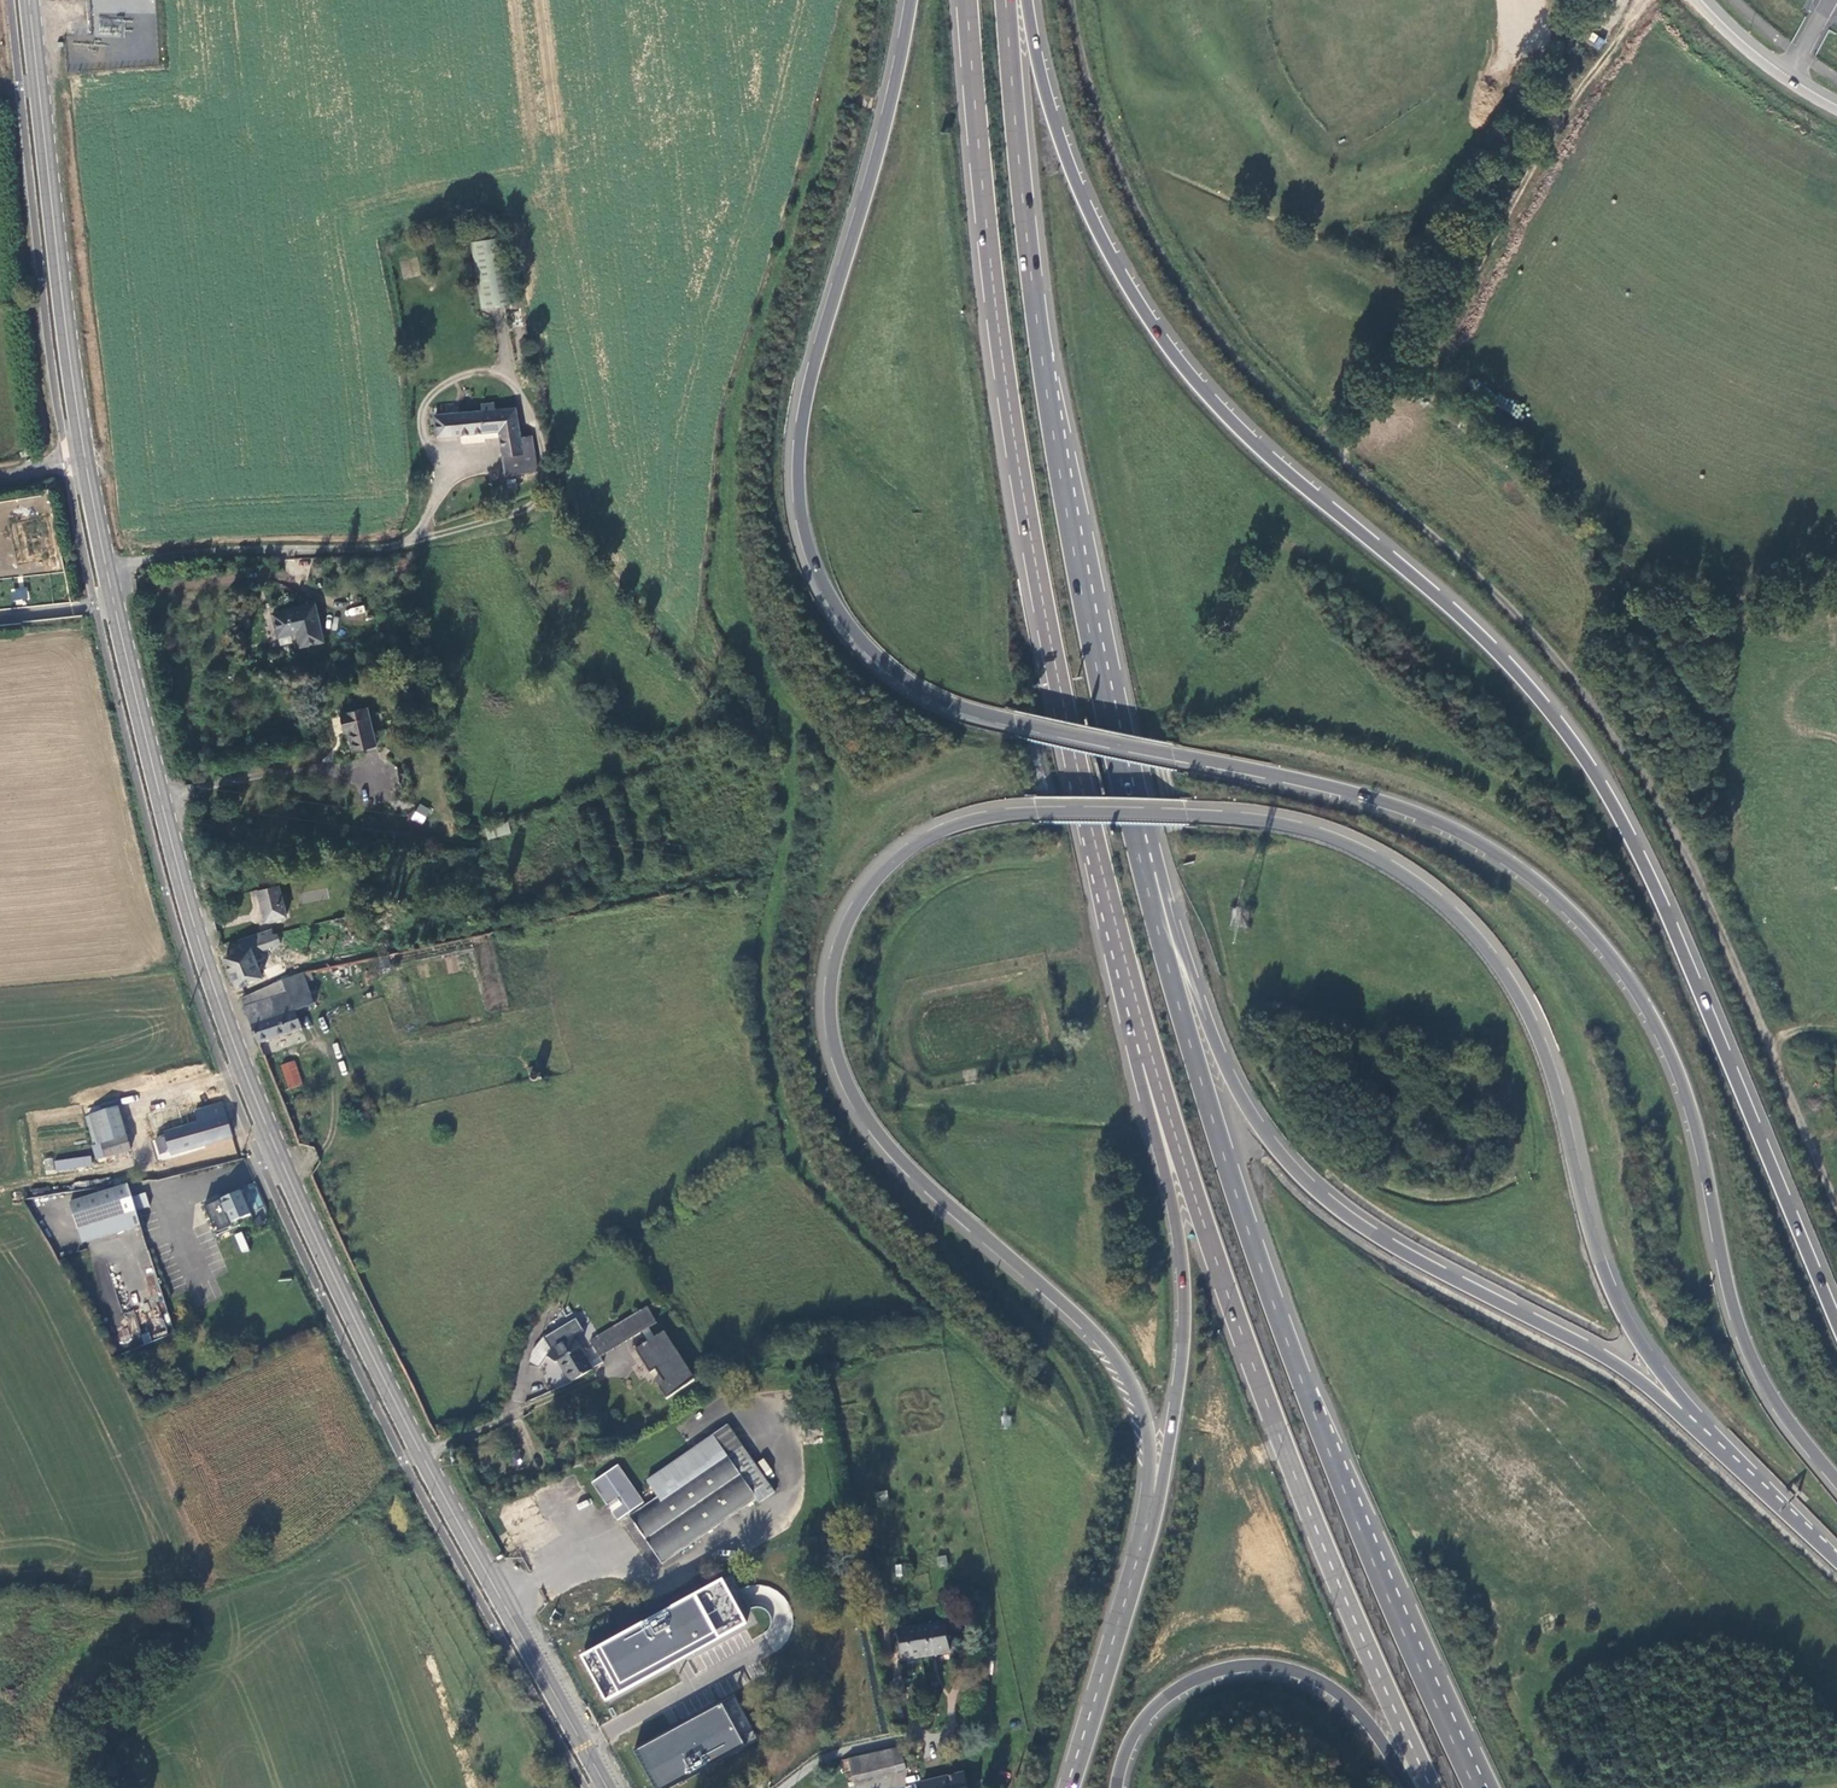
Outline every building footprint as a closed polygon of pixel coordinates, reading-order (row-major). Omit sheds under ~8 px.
[(1592,33),(1588,41),(1600,48),(1605,40),(1592,33)] [(516,303),(505,237),(472,242),(483,308),(516,303)] [(539,471),(538,469),(533,436),(522,438),(517,409),(496,409),(495,404),(484,405),(484,411),(435,414),(437,436),(461,434),(499,431),(500,438),(507,476),(539,471)] [(499,431),(461,434),(462,442),(464,444),(486,442),(486,439),(500,438),(499,431)] [(32,450),(21,453),(23,459),(34,456),(32,450)] [(54,479),(41,481),(43,491),(59,488),(56,482),(54,479)] [(11,601),(28,600),(27,588),(10,588),(11,601)] [(297,634),(300,648),(326,641),(316,601),(271,612),(277,639),(297,634)] [(348,732),(353,752),(378,746),(369,706),(339,713),(344,733),(348,732)] [(418,803),(411,819),(423,825),(431,809),(418,803)] [(692,844),(680,851),(688,866),(700,861),(692,844)] [(281,885),(257,891),(266,923),(289,917),(281,885)] [(250,936),(255,952),(275,946),(269,930),(250,936)] [(493,933),(394,954),(397,966),(475,949),(488,1014),(510,1009),(493,933)] [(224,958),(236,989),(265,978),(252,946),(224,958)] [(308,983),(314,981),(311,972),(304,973),(308,983)] [(312,994),(308,983),(304,973),(281,981),(297,1013),(308,1008),(305,997),(312,994)] [(240,1000),(259,1046),(304,1031),(297,1013),(281,981),(266,989),(240,1000)] [(295,1061),(281,1066),(289,1090),(303,1085),(295,1061)] [(540,1066),(528,1068),(529,1080),(534,1084),(538,1084),(540,1082),(541,1080),(543,1080),(540,1066)] [(170,1153),(171,1156),(233,1139),(223,1103),(187,1113),(191,1125),(164,1133),(166,1137),(156,1140),(160,1156),(170,1153)] [(94,1146),(101,1144),(127,1136),(119,1107),(85,1117),(94,1146)] [(142,1119),(148,1138),(164,1133),(191,1125),(187,1113),(185,1107),(142,1119)] [(127,1136),(101,1144),(106,1159),(132,1151),(127,1136)] [(93,1165),(91,1157),(74,1160),(76,1168),(93,1165)] [(43,1161),(47,1172),(55,1170),(51,1158),(43,1161)] [(97,1193),(69,1202),(82,1244),(141,1225),(137,1211),(150,1207),(145,1193),(132,1197),(128,1183),(107,1190),(105,1186),(95,1189),(97,1193)] [(222,1201),(232,1224),(239,1221),(252,1215),(242,1192),(222,1201)] [(222,1201),(206,1207),(218,1236),(241,1226),(239,1221),(232,1224),(222,1201)] [(234,1234),(241,1253),(249,1250),(242,1231),(234,1234)] [(589,1342),(599,1358),(657,1323),(647,1306),(589,1342)] [(556,1362),(569,1383),(602,1364),(599,1358),(588,1364),(573,1337),(582,1332),(575,1319),(543,1338),(532,1352),(528,1366),(537,1369),(545,1357),(554,1363),(556,1362)] [(682,1340),(689,1335),(683,1327),(676,1332),(682,1340)] [(663,1333),(635,1352),(650,1375),(655,1372),(659,1377),(655,1379),(655,1380),(655,1382),(655,1383),(665,1399),(693,1380),(663,1333)] [(776,1493),(728,1424),(712,1435),(692,1450),(647,1481),(650,1484),(658,1497),(629,1516),(639,1531),(662,1565),(756,1500),(760,1505),(776,1493)] [(757,1464),(767,1475),(773,1470),(763,1459),(757,1464)] [(591,1484),(607,1506),(614,1500),(617,1499),(622,1506),(612,1512),(617,1521),(627,1514),(643,1503),(636,1493),(618,1465),(591,1484)] [(614,1500),(607,1506),(612,1512),(622,1506),(617,1499),(614,1500)] [(631,1521),(624,1526),(644,1555),(650,1550),(631,1521)] [(721,1579),(583,1656),(606,1696),(744,1621),(735,1603),(721,1579)] [(902,1660),(949,1651),(944,1622),(897,1631),(902,1660)] [(655,1787),(667,1787),(758,1738),(733,1697),(634,1751),(655,1787)] [(835,1729),(824,1732),(828,1748),(839,1746),(835,1729)] [(848,1787),(898,1773),(898,1769),(905,1766),(900,1749),(893,1750),(893,1749),(845,1757),(848,1773),(845,1774),(848,1787)] [(966,1771),(922,1782),(923,1787),(971,1787),(966,1771)]
